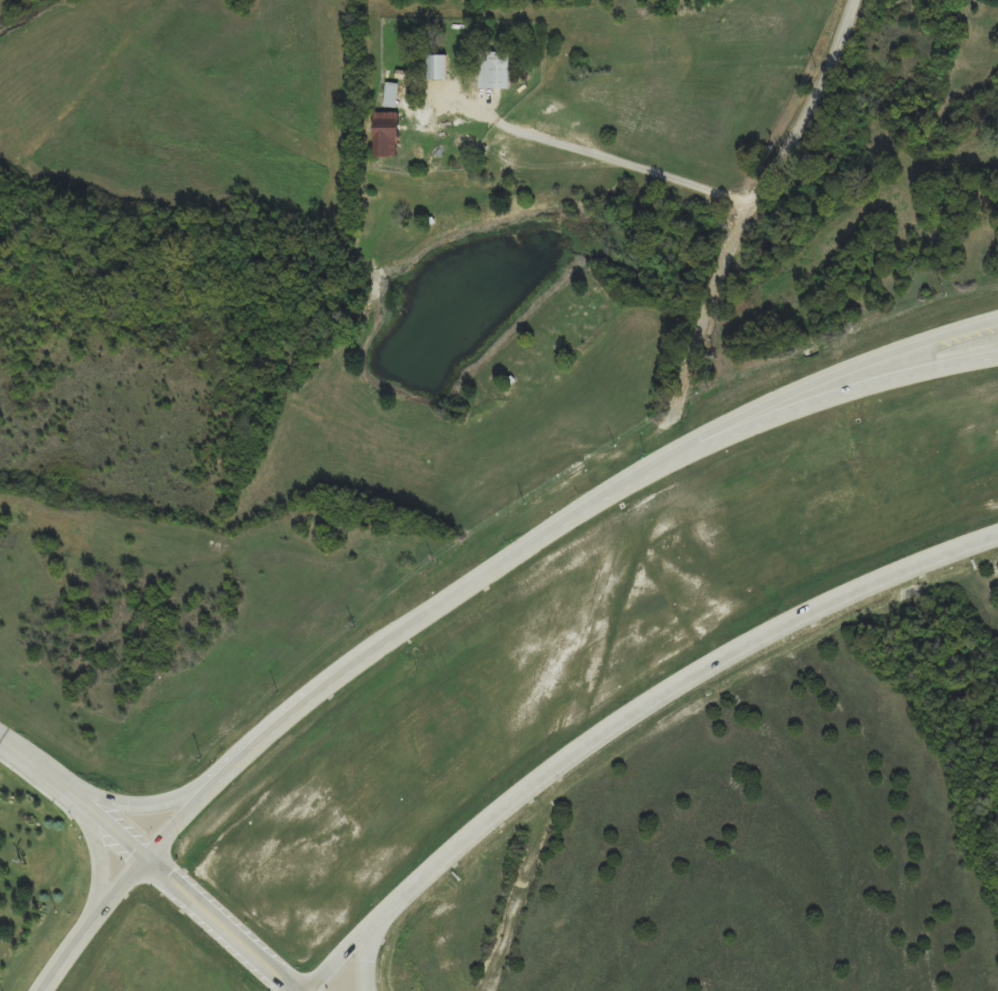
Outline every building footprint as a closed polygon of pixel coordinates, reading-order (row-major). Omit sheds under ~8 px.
[(513,53),(481,53),(481,90),(513,90),(513,53)] [(450,56),(431,56),(431,80),(450,80),(450,56)] [(411,81),(413,74),(399,70),(398,77),(411,81)] [(401,83),(387,83),(387,108),(401,108),(401,83)] [(379,112),(376,157),(401,159),(403,128),(400,128),(401,114),(379,112)]
